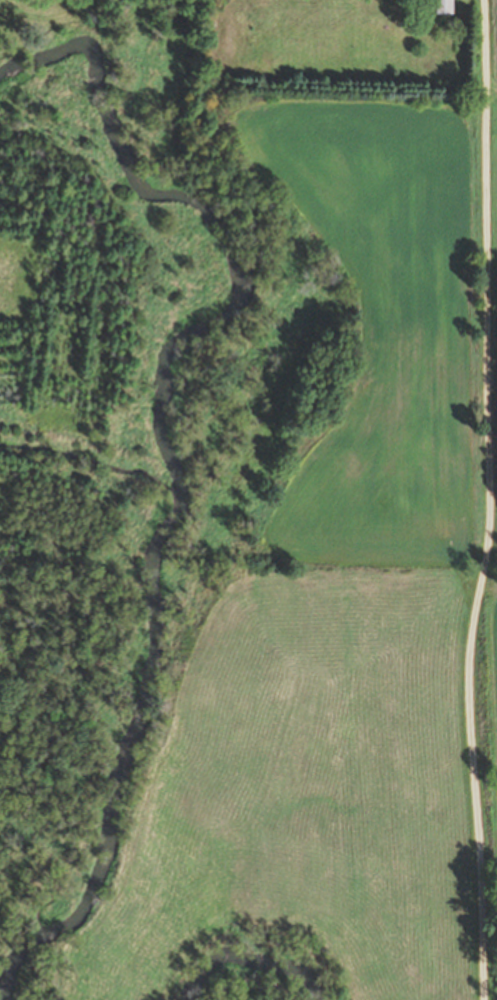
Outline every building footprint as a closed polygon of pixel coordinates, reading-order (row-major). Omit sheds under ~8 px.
[(455,0),(437,0),(437,15),(455,15),(455,0)]
